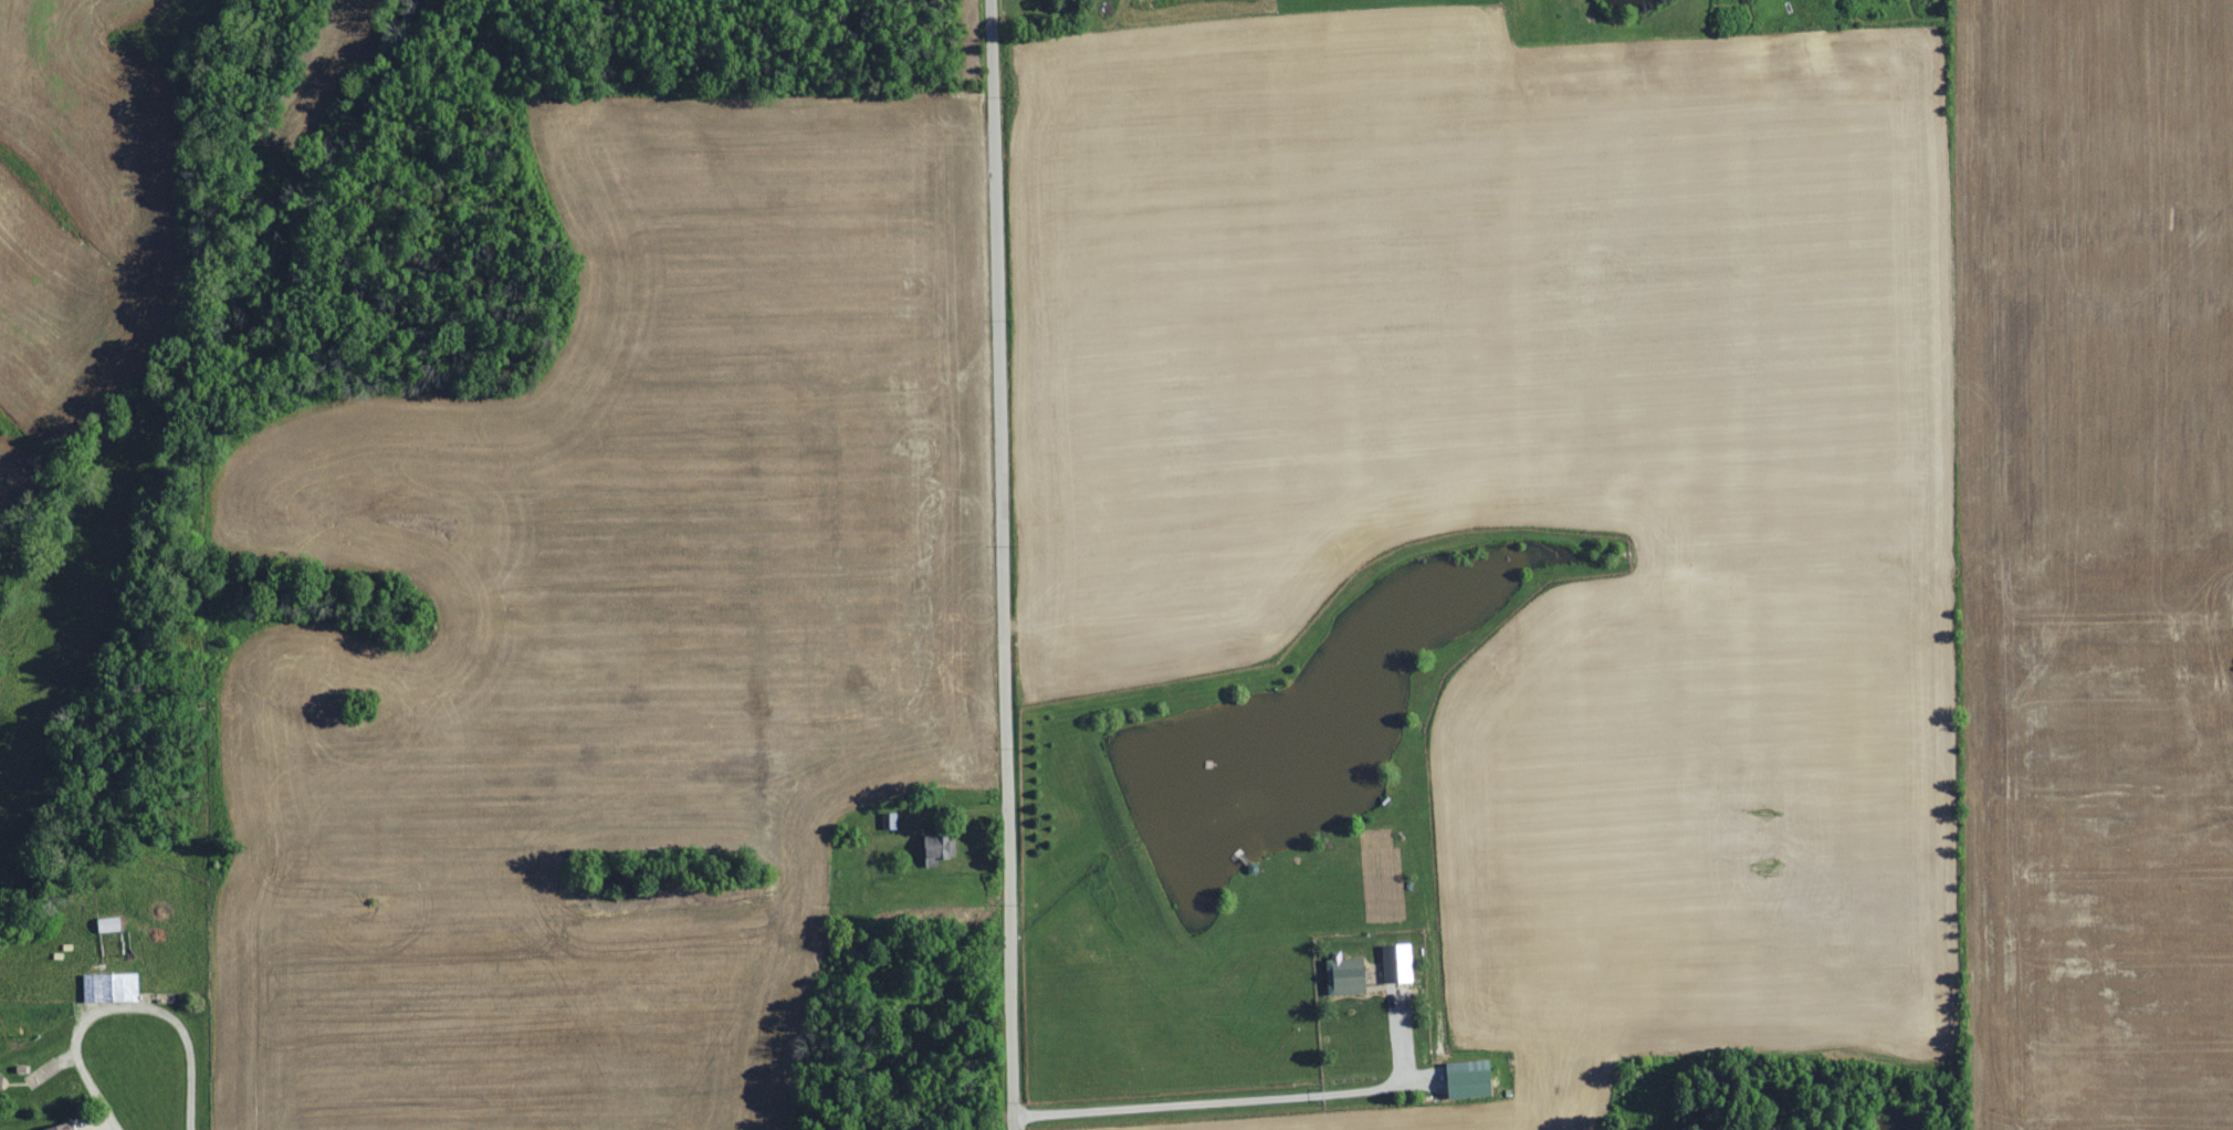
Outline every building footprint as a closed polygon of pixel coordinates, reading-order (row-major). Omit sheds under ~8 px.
[(956,858),(955,832),(926,834),(927,867),(939,866),(939,859),(956,858)] [(1329,995),(1366,993),(1365,958),(1342,958),(1342,955),(1327,956),(1329,995)] [(1413,982),(1412,963),(1384,964),(1385,983),(1413,982)] [(84,975),(84,1003),(138,1002),(138,974),(84,975)] [(1491,1060),(1447,1062),(1449,1099),(1492,1097),(1491,1060)]
